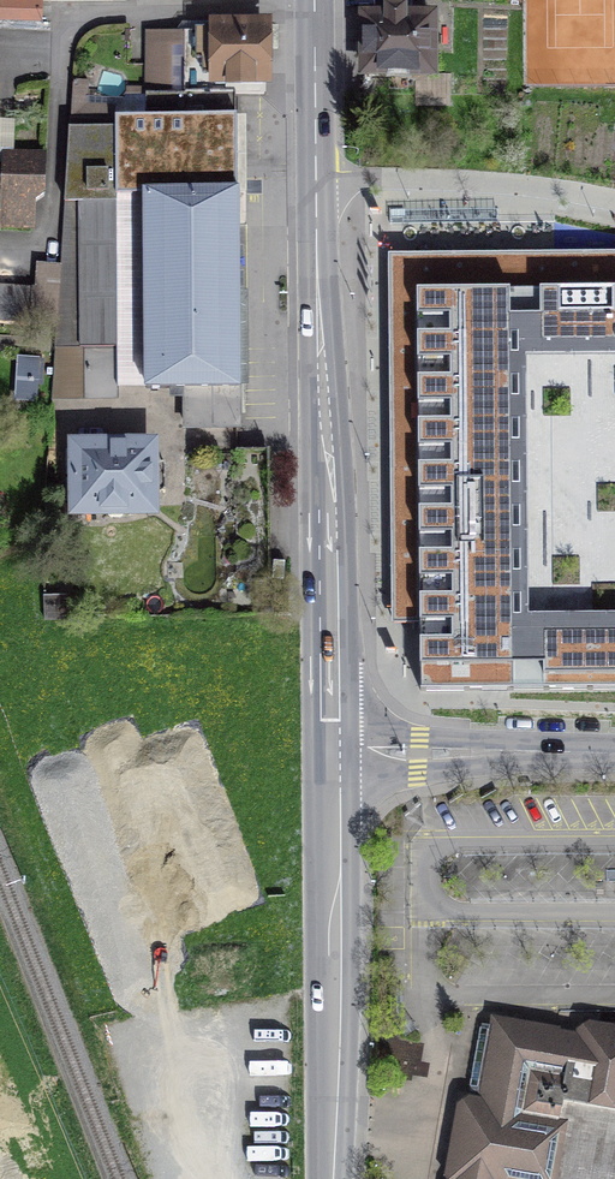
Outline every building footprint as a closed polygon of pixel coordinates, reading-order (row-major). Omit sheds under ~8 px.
[(41,21),(42,2),(8,0),(0,0),(0,19),(41,21)] [(365,17),(365,73),(432,73),(432,18),(404,18),(404,9),(387,8),(387,18),(365,17)] [(146,93),(235,93),(264,94),(265,23),(210,23),(210,31),(197,31),(197,43),(146,43),(146,92),(146,93)] [(69,128),(116,128),(115,106),(87,105),(88,82),(73,81),(69,128)] [(235,93),(146,93),(146,125),(154,125),(154,158),(236,158),(235,93)] [(58,325),(54,355),(87,355),(87,394),(118,394),(116,128),(69,128),(63,264),(58,325)] [(43,195),(45,154),(4,152),(1,225),(32,228),(34,201),(43,195)] [(145,194),(147,388),(186,388),(187,427),(238,426),(236,194),(145,194)] [(422,621),(423,694),(614,692),(614,250),(388,253),(392,621),(422,621)] [(0,284),(0,323),(58,325),(63,264),(37,262),(35,286),(0,284)] [(18,358),(16,382),(34,383),(36,359),(18,358)] [(109,447),(77,448),(77,509),(104,509),(111,515),(120,515),(127,509),(150,508),(150,447),(127,447),(123,443),(114,442),(109,447)] [(482,1024),(470,1091),(487,1094),(484,1108),(476,1117),(466,1171),(454,1178),(453,1178),(614,1178),(614,1048),(482,1024)]
